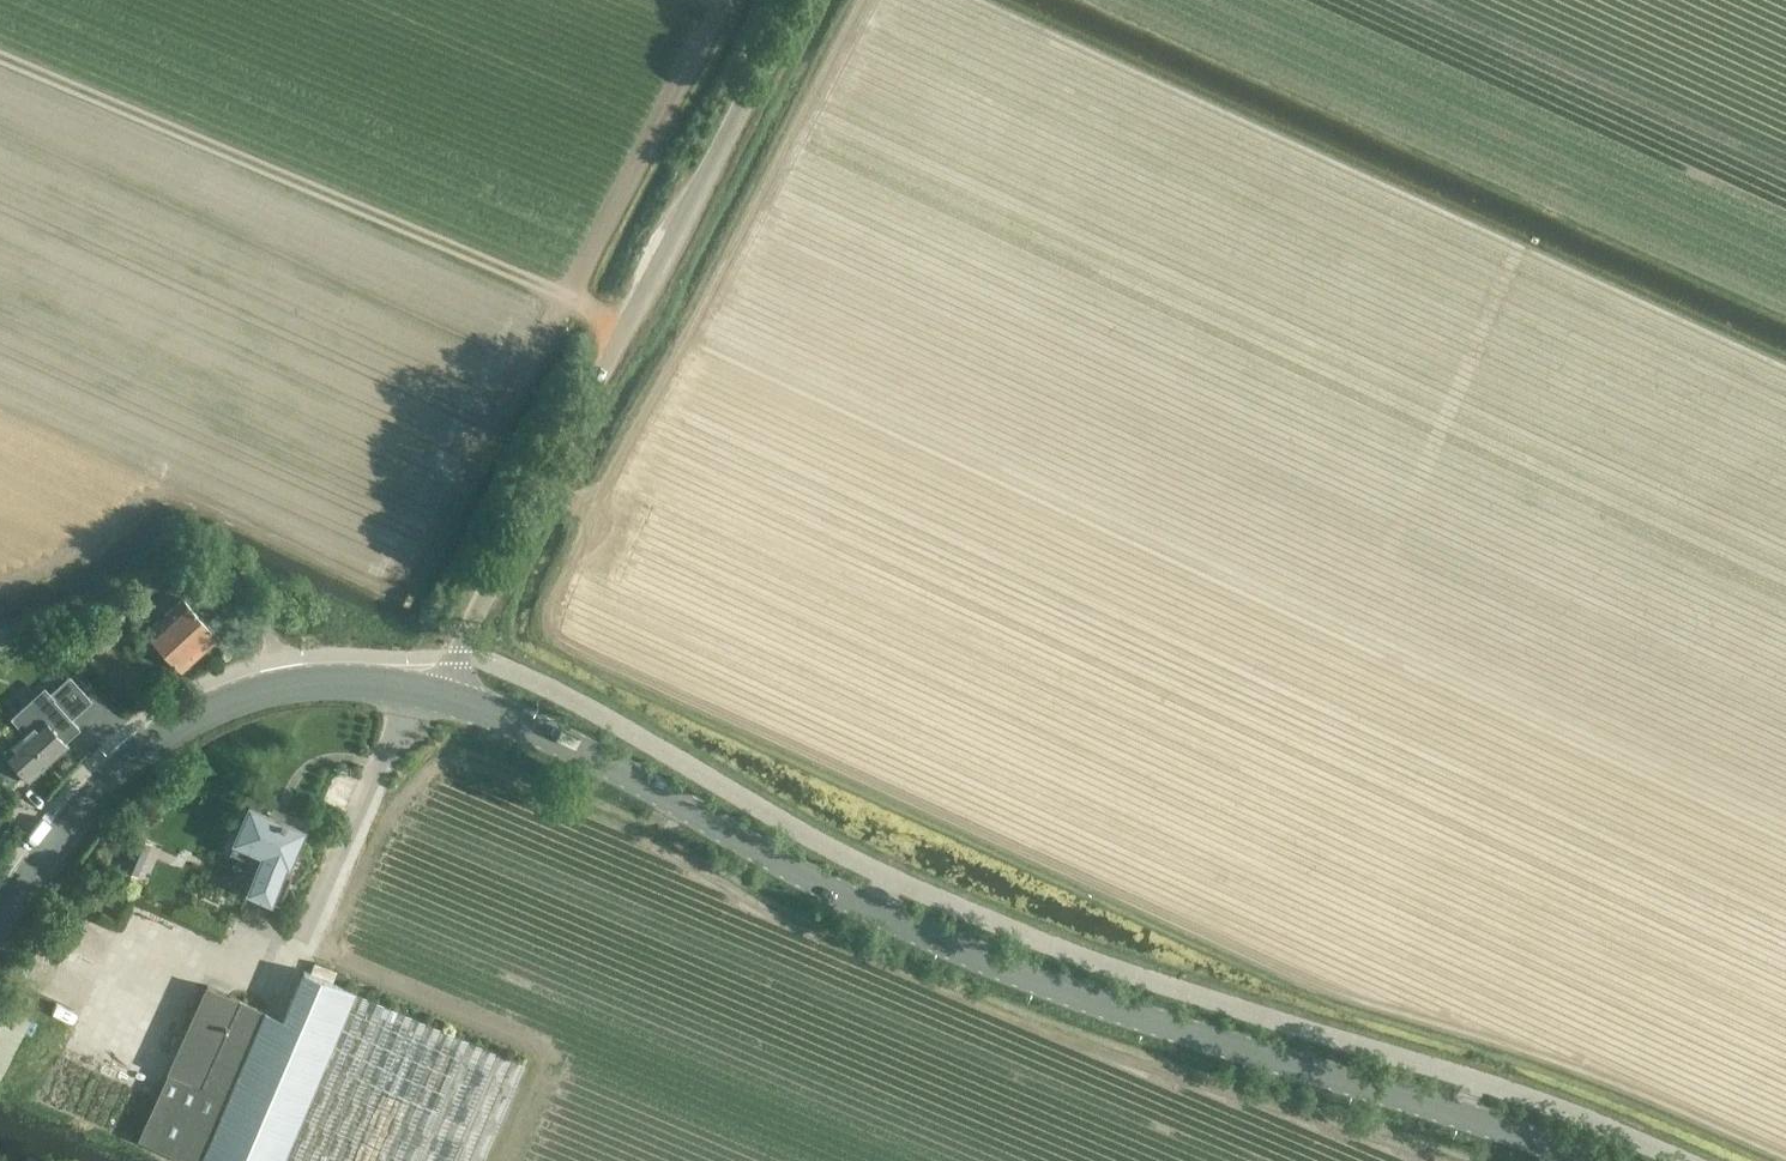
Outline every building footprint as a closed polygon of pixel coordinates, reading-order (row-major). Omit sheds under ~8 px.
[(221,637),(183,595),(145,630),(181,673),(221,637)] [(24,734),(49,762),(70,743),(45,716),(61,701),(40,675),(11,701),(33,725),(24,733),(24,734)] [(24,733),(14,742),(3,730),(0,732),(0,768),(12,782),(23,773),(30,780),(49,762),(24,734),(24,733)] [(263,854),(248,889),(279,903),(291,875),(282,871),(285,863),(288,865),(303,829),(249,806),(234,841),(263,854)] [(146,870),(154,846),(123,836),(115,860),(146,870)] [(96,882),(89,898),(104,905),(111,888),(96,882)] [(304,970),(283,1017),(208,985),(141,1141),(189,1160),(201,1160),(203,1156),(216,1160),(507,1160),(544,1072),(304,970)]
